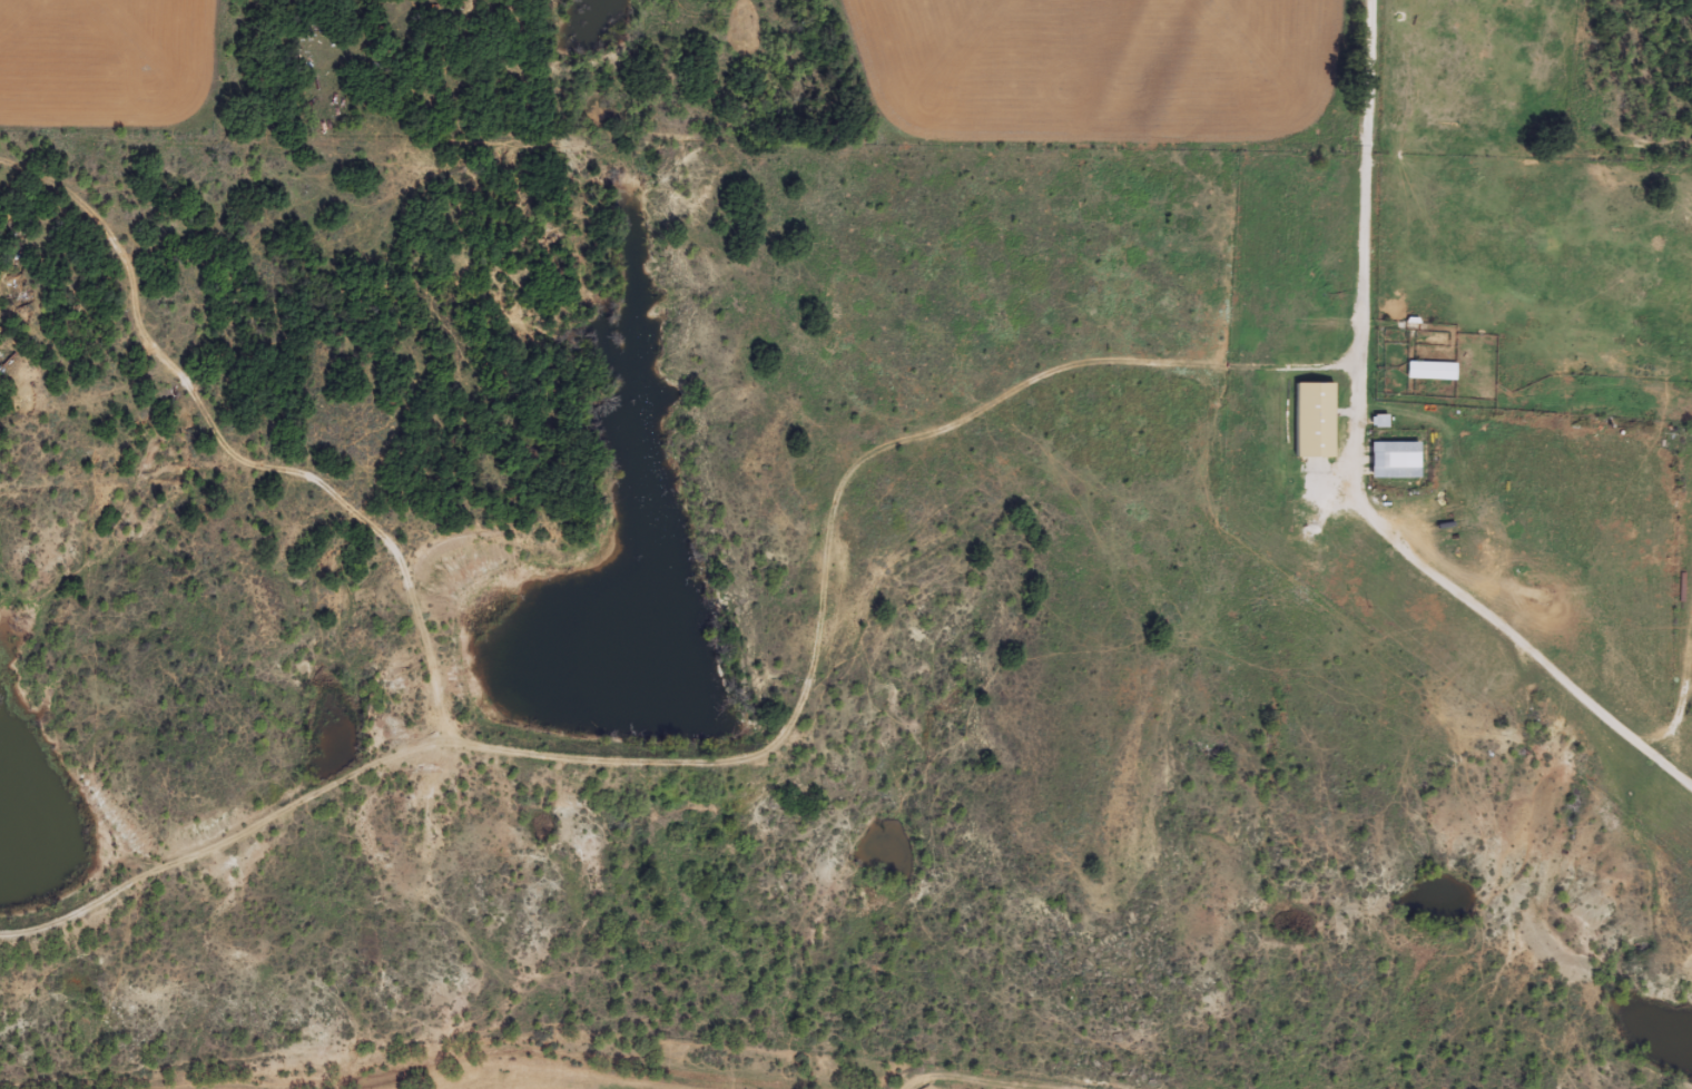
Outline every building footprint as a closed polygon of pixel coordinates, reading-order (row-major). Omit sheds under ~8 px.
[(1458,363),(1409,363),(1409,381),(1458,381),(1458,363)] [(1296,458),(1336,458),(1336,384),(1296,384),(1296,458)] [(1422,443),(1373,443),(1373,479),(1422,479),(1422,443)]
